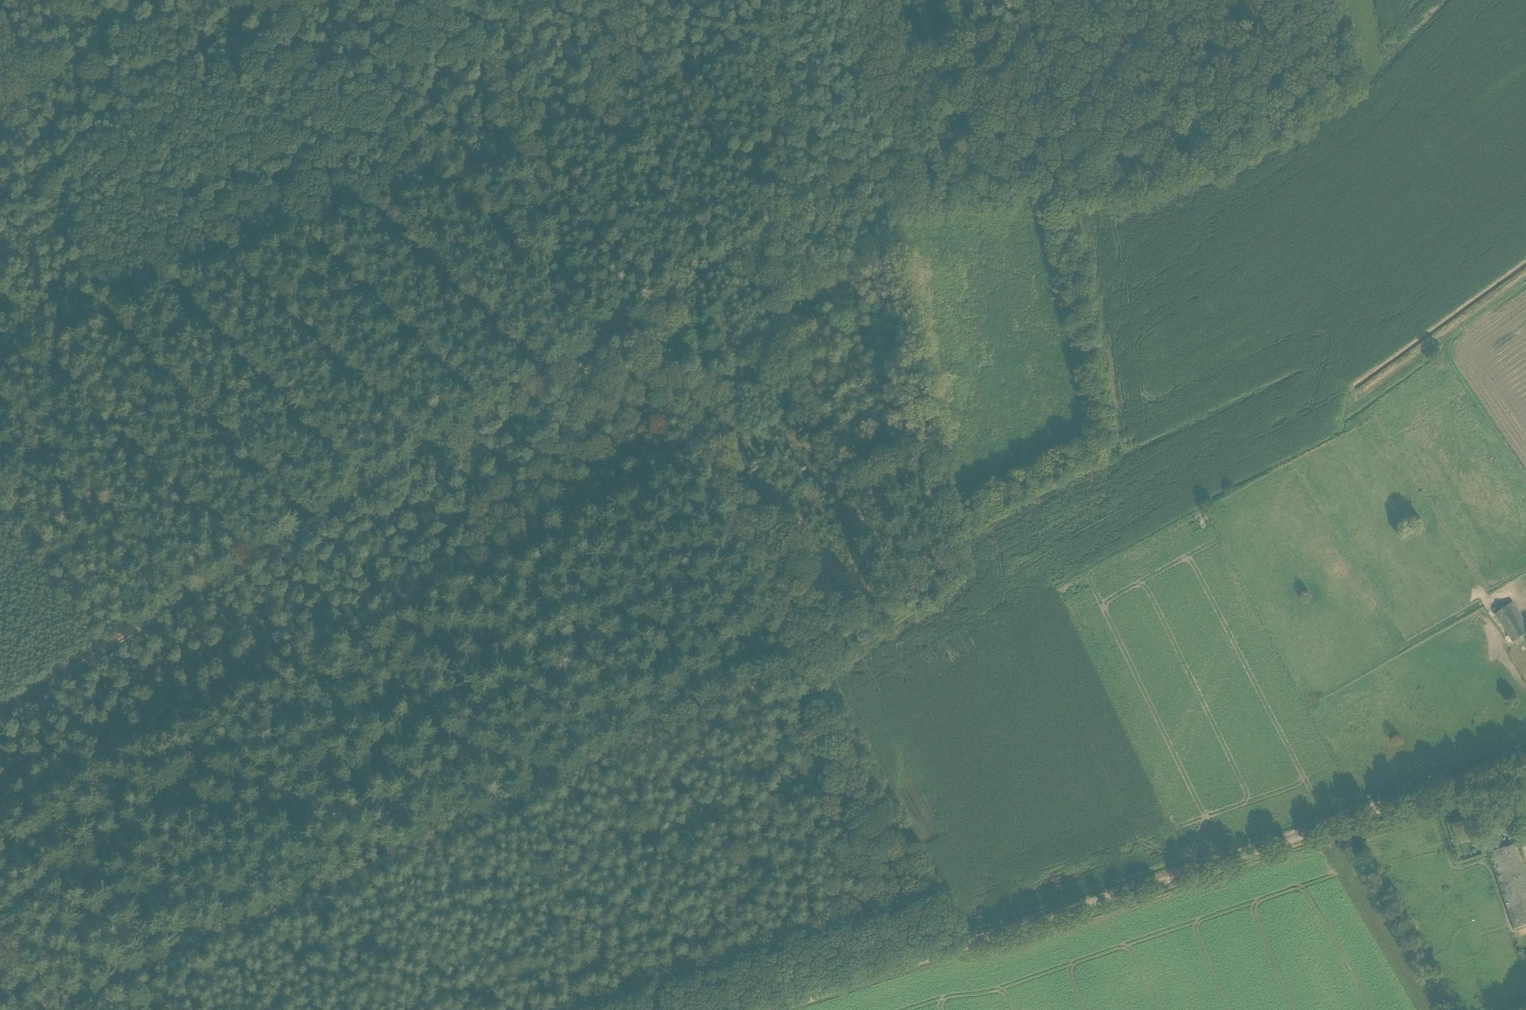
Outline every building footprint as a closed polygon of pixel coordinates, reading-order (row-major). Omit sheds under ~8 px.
[(1492,610),(1495,614),(1513,642),(1524,635),(1503,603),(1492,610)] [(1492,863),(1514,930),(1525,926),(1525,870),(1517,844),(1489,853),(1492,863)]
